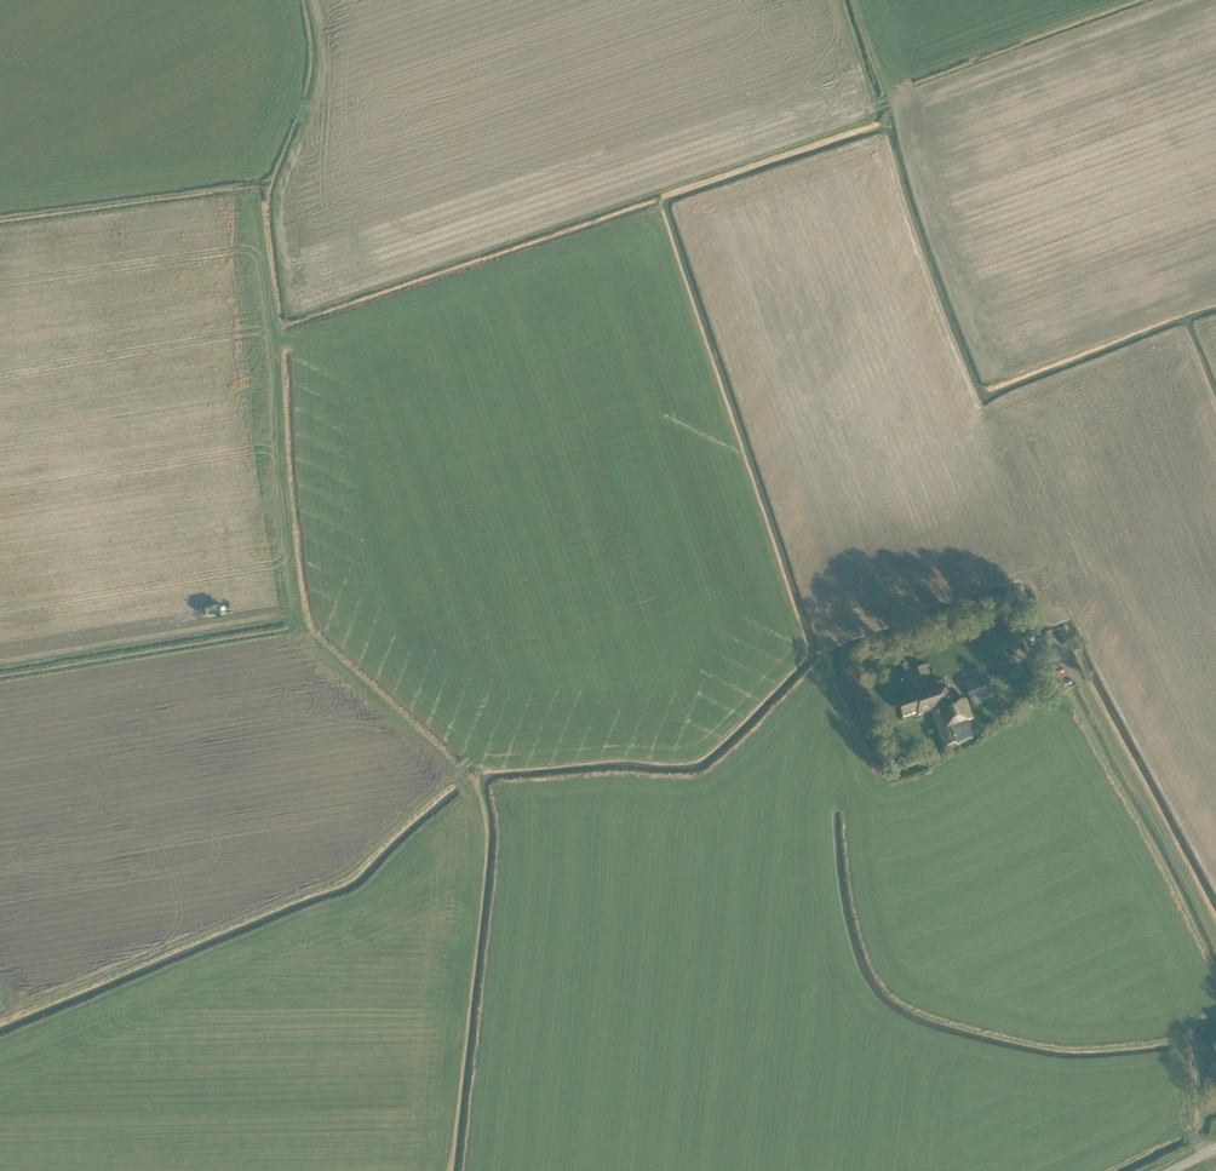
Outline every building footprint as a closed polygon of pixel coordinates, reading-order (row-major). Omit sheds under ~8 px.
[(1025,654),(1031,652),(1027,637),(1021,639),(1025,654)] [(924,684),(933,681),(928,665),(919,668),(924,684)] [(964,686),(971,700),(985,694),(979,679),(964,686)] [(918,717),(931,713),(943,750),(971,740),(966,723),(973,722),(966,701),(952,705),(944,683),(895,700),(897,706),(899,706),(903,719),(916,714),(918,717)]
